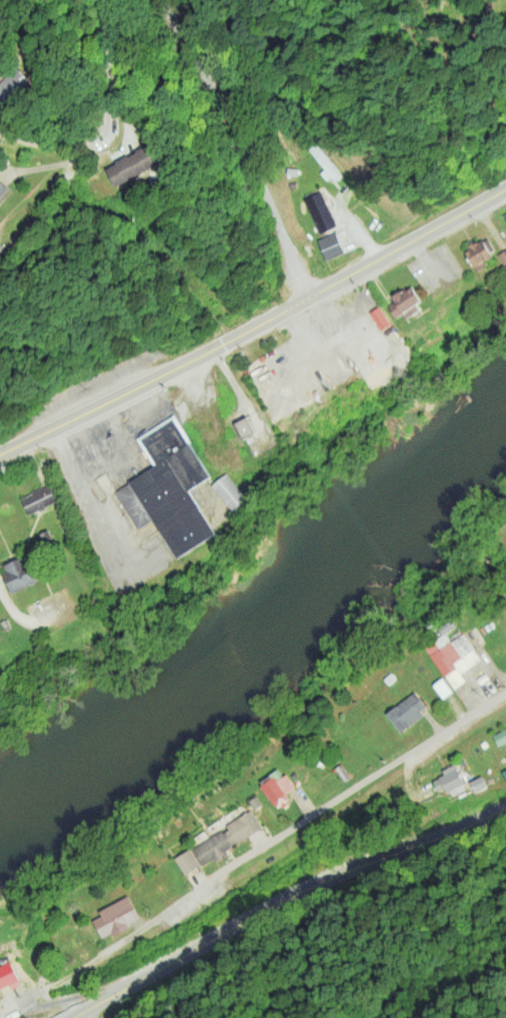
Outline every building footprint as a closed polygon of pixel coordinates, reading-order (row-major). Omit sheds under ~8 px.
[(26,84),(13,70),(0,81),(0,98),(5,103),(26,84)] [(306,149),(313,143),(340,176),(333,181),(306,149)] [(114,186),(161,164),(151,144),(105,167),(114,186)] [(9,189),(0,181),(0,199),(9,189)] [(320,192),(336,225),(318,234),(304,200),(320,192)] [(335,234),(343,253),(324,260),(317,241),(335,234)] [(465,250),(481,241),(493,260),(475,270),(465,250)] [(505,268),(505,249),(498,254),(505,269),(505,268)] [(410,288),(421,304),(416,307),(420,311),(405,322),(400,314),(394,318),(387,308),(395,303),(391,297),(398,293),(401,296),(410,288)] [(246,418),(254,435),(241,440),(233,423),(246,418)] [(172,421),(209,478),(187,495),(215,535),(175,560),(152,521),(136,530),(114,492),(155,466),(140,441),(172,421)] [(225,474),(246,502),(232,514),(211,487),(225,474)] [(48,486),(20,501),(28,517),(56,503),(48,486)] [(37,583),(10,595),(1,575),(5,573),(2,567),(19,559),(23,568),(29,566),(37,583)] [(12,629),(6,620),(0,623),(0,626),(4,633),(12,629)] [(453,691),(464,682),(460,676),(480,662),(461,635),(449,644),(441,634),(423,648),(453,691)] [(390,674),(396,681),(388,688),(382,681),(390,674)] [(452,692),(442,677),(432,684),(442,698),(452,692)] [(399,734),(421,717),(419,714),(425,710),(413,693),(385,716),(399,734)] [(491,738),(505,730),(505,742),(497,747),(491,738)] [(441,769),(443,775),(432,779),(437,791),(446,787),(449,795),(464,789),(455,764),(441,769)] [(349,780),(343,784),(333,769),(340,765),(349,780)] [(474,792),(487,786),(481,775),(469,781),(474,792)] [(288,799),(274,808),(260,785),(272,776),(276,782),(284,776),(293,787),(284,794),(288,799)] [(261,828),(249,810),(225,826),(227,831),(222,834),(221,832),(190,851),(174,860),(184,876),(213,859),(217,866),(229,858),(224,851),(261,828)] [(127,896),(138,917),(125,924),(128,929),(113,937),(110,933),(100,937),(91,920),(101,915),(99,912),(127,896)] [(10,983),(0,988),(0,966),(9,961),(16,974),(18,979),(21,983),(12,988),(10,983)]
